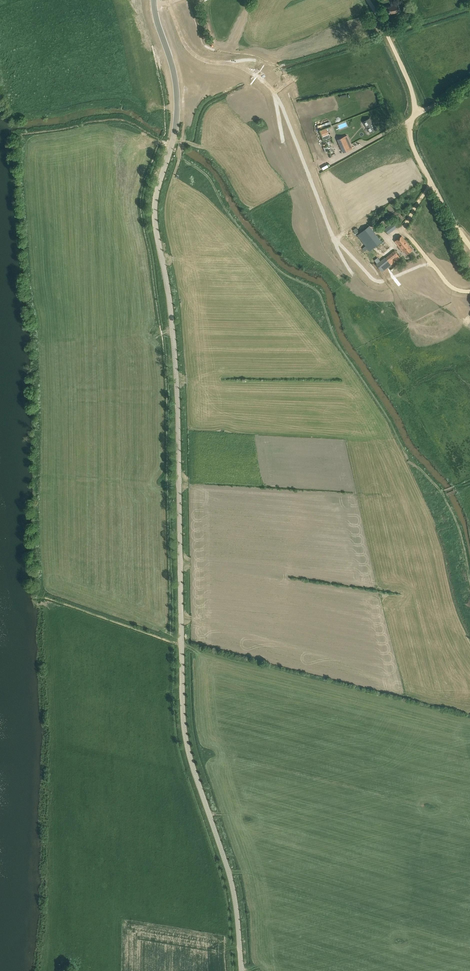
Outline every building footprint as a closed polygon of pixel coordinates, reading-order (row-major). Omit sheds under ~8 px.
[(390,13),(392,13),(399,12),(399,13),(400,13),(400,12),(399,5),(398,5),(398,4),(397,4),(398,5),(389,7),(388,6),(387,7),(388,7),(389,13),(388,14),(389,14),(390,13)] [(370,118),(364,122),(370,133),(377,129),(370,118)] [(330,137),(327,129),(321,131),(323,136),(325,135),(325,136),(324,136),(325,139),(330,137)] [(349,145),(345,136),(338,139),(339,143),(341,148),(343,153),(353,149),(351,144),(349,145)] [(385,218),(381,221),(379,223),(383,228),(387,224),(388,226),(390,224),(389,223),(385,218)] [(389,233),(397,227),(393,222),(385,229),(389,233)] [(369,225),(357,234),(366,245),(361,249),(363,252),(368,248),(370,250),(382,241),(369,225)] [(395,241),(403,252),(404,251),(407,254),(413,250),(402,236),(395,241)] [(395,250),(386,257),(385,257),(376,264),(382,271),(401,257),(395,250)]
